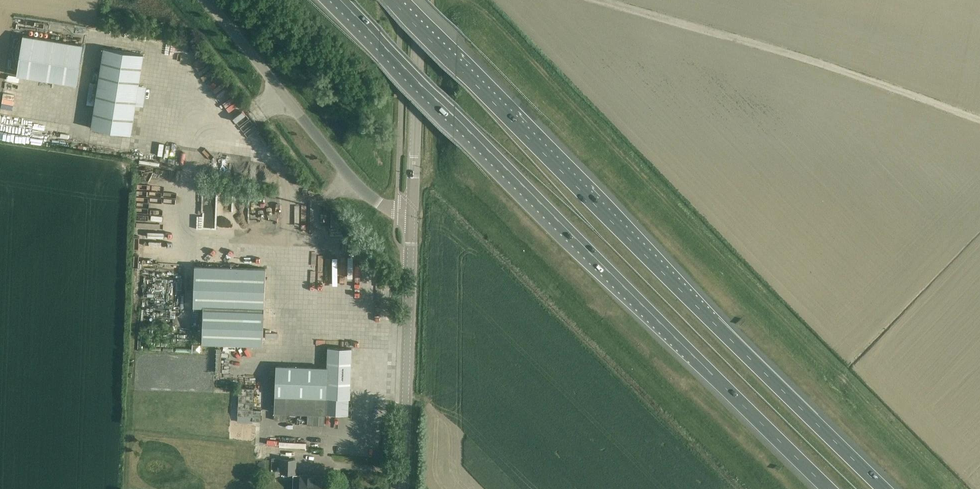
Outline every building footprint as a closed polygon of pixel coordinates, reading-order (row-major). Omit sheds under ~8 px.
[(23,35),(17,75),(77,85),(84,45),(23,35)] [(144,54),(104,48),(91,128),(131,134),(144,54)] [(0,106),(0,130),(20,133),(22,121),(9,119),(10,113),(11,114),(14,91),(11,91),(12,79),(4,78),(0,106)] [(228,97),(219,106),(224,110),(233,101),(228,97)] [(228,140),(224,145),(234,153),(238,148),(228,140)] [(246,143),(238,150),(246,158),(254,151),(246,143)] [(218,197),(218,208),(232,208),(232,198),(218,197)] [(332,260),(342,259),(341,255),(352,255),(352,249),(337,250),(337,255),(332,255),(332,260)] [(344,280),(344,265),(326,264),(326,279),(344,280)] [(263,345),(265,268),(195,266),(193,306),(203,306),(202,343),(263,345)] [(311,330),(306,330),(306,336),(319,335),(319,323),(311,323),(311,330)] [(349,397),(351,348),(327,347),(327,367),(277,365),(275,411),(347,413),(348,397),(349,397)] [(313,425),(324,425),(325,415),(313,415),(313,425)] [(231,446),(240,447),(241,431),(233,430),(231,446)] [(251,446),(251,457),(261,457),(261,446),(251,446)] [(295,473),(296,460),(282,460),(281,473),(295,473)] [(324,476),(301,475),(301,488),(324,488),(324,476)]
